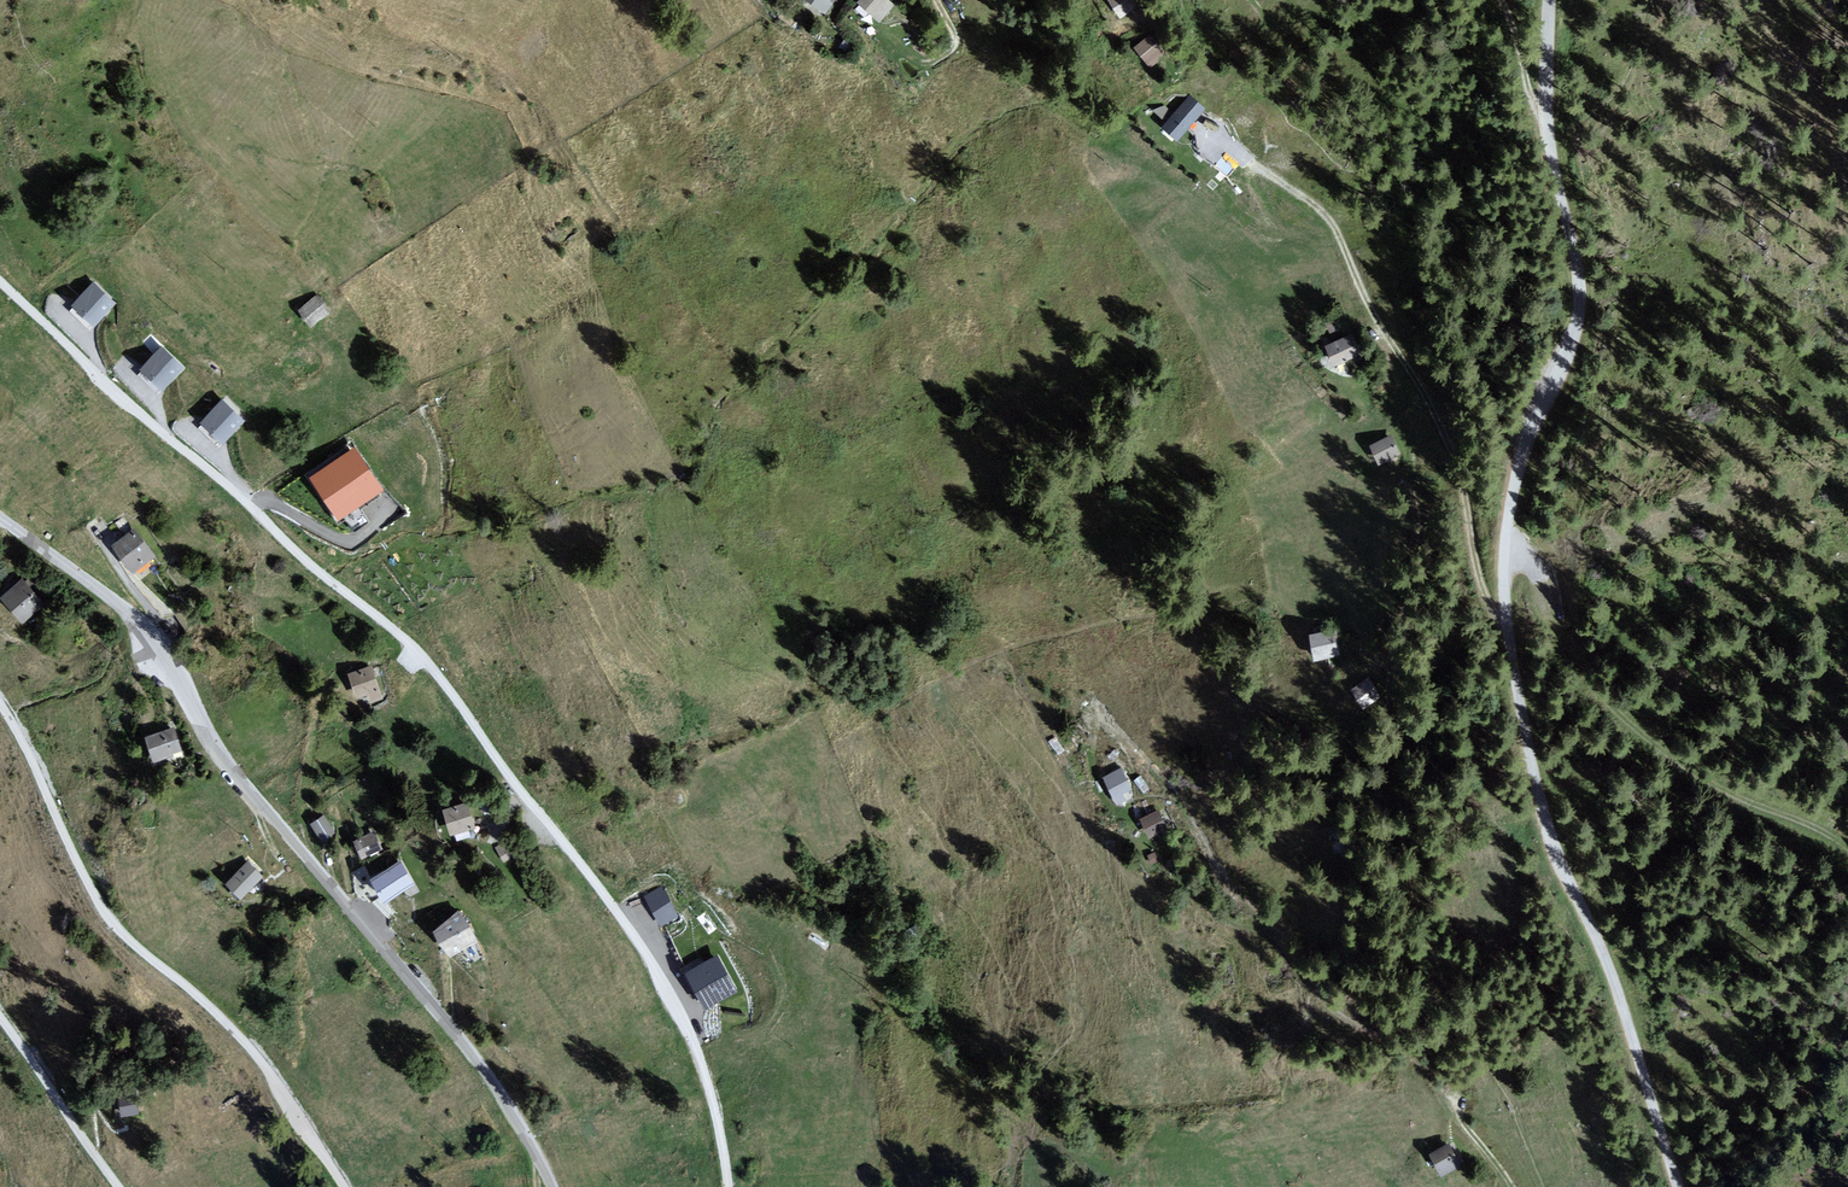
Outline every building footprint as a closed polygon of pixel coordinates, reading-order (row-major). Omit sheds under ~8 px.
[(825,14),(835,0),(806,0),(825,14)] [(858,1),(882,21),(896,4),(891,0),(859,0),(858,1)] [(1119,19),(1136,9),(1131,0),(1108,0),(1119,19)] [(1149,34),(1135,48),(1151,63),(1165,49),(1149,34)] [(1189,95),(1162,128),(1179,141),(1206,109),(1189,95)] [(1241,165),(1225,151),(1211,166),(1227,181),(1241,165)] [(93,282),(71,305),(93,326),(115,303),(93,282)] [(316,295),(298,310),(312,327),(330,313),(316,295)] [(1352,334),(1324,346),(1332,364),(1361,352),(1352,334)] [(162,347),(140,369),(162,390),(183,368),(162,347)] [(223,399),(199,422),(222,444),(245,421),(223,399)] [(1400,455),(1392,437),(1368,447),(1378,465),(1400,455)] [(354,447),(308,479),(337,521),(383,489),(354,447)] [(110,545),(131,572),(155,556),(134,528),(110,545)] [(21,579),(1,598),(23,623),(44,604),(21,579)] [(1333,630),(1310,635),(1314,662),(1338,658),(1333,630)] [(369,667),(348,674),(358,709),(381,702),(369,667)] [(1350,685),(1362,706),(1382,695),(1370,674),(1350,685)] [(173,728),(145,737),(152,761),(181,751),(173,728)] [(1121,769),(1104,777),(1114,798),(1131,789),(1121,769)] [(468,801),(442,809),(450,836),(476,828),(468,801)] [(374,809),(354,816),(363,837),(382,832),(374,809)] [(1159,810),(1139,818),(1149,841),(1169,834),(1159,810)] [(323,815),(311,824),(323,842),(336,833),(323,815)] [(504,842),(495,848),(504,863),(513,857),(504,842)] [(1154,851),(1145,855),(1149,864),(1157,862),(1154,851)] [(246,862),(226,883),(243,899),(263,878),(246,862)] [(400,862),(369,881),(384,904),(414,884),(400,862)] [(662,886),(645,895),(662,925),(679,916),(662,886)] [(459,910),(431,933),(450,958),(478,941),(459,910)] [(718,953),(684,971),(705,1008),(738,990),(718,953)] [(137,1093),(117,1094),(118,1118),(139,1116),(137,1093)] [(1449,1143),(1430,1152),(1441,1175),(1461,1167),(1449,1143)]
